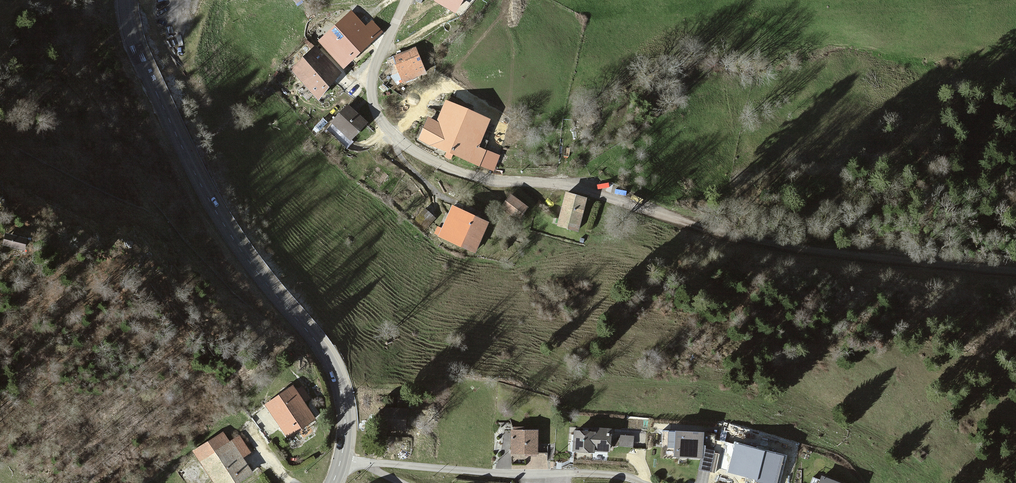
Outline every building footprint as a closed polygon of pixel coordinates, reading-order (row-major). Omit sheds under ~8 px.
[(436,0),(455,12),(463,0),(436,0)] [(352,12),(320,42),(343,66),(379,32),(372,23),(367,28),(352,12)] [(315,48),(293,69),(318,94),(339,72),(315,48)] [(414,53),(391,64),(402,86),(425,76),(414,53)] [(489,120),(446,102),(437,123),(428,119),(419,139),(492,170),(498,156),(477,147),(489,120)] [(333,123),(350,139),(365,123),(349,107),(333,123)] [(511,194),(502,206),(519,220),(529,208),(511,194)] [(567,195),(559,225),(577,230),(585,200),(567,195)] [(454,209),(442,237),(475,252),(487,223),(454,209)] [(435,218),(425,210),(416,221),(426,229),(435,218)] [(27,239),(6,233),(3,245),(24,250),(27,239)] [(302,387),(295,392),(293,388),(266,405),(288,438),(316,420),(304,401),(309,398),(302,387)] [(594,433),(576,432),(574,452),(593,453),(593,451),(609,452),(611,430),(595,429),(594,433)] [(537,432),(512,431),(512,453),(537,453),(537,432)] [(704,433),(668,431),(667,448),(674,448),(674,457),(701,458),(699,470),(710,473),(715,451),(706,448),(706,446),(703,446),(704,433)] [(229,445),(222,434),(195,452),(215,482),(236,482),(251,473),(241,457),(249,452),(240,438),(229,445)] [(619,440),(613,440),(613,445),(633,447),(634,437),(620,435),(619,440)] [(735,443),(727,472),(756,479),(755,482),(757,482),(778,482),(785,456),(735,443)]
